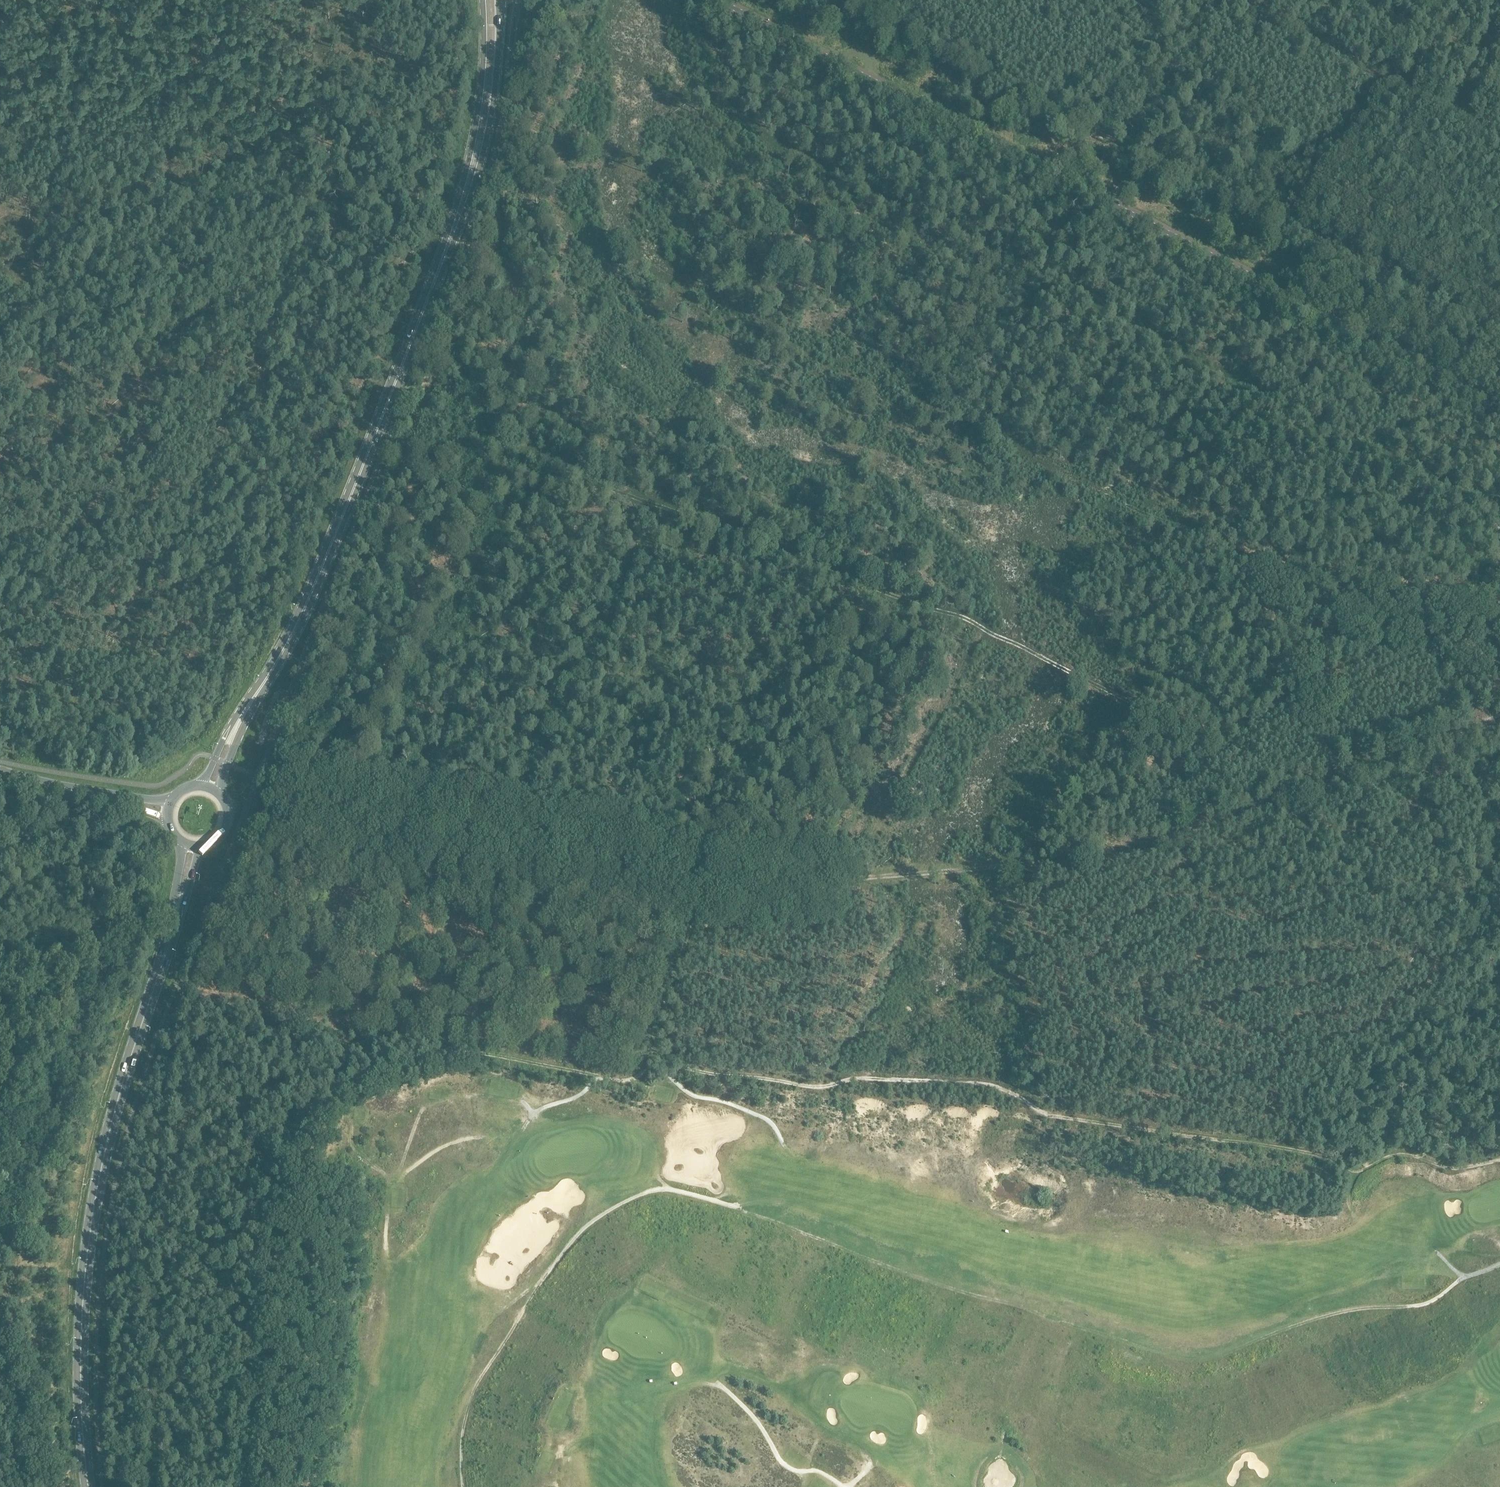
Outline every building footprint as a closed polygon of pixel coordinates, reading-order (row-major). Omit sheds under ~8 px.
[(168,838),(171,845),(176,843),(173,836),(168,838)]
